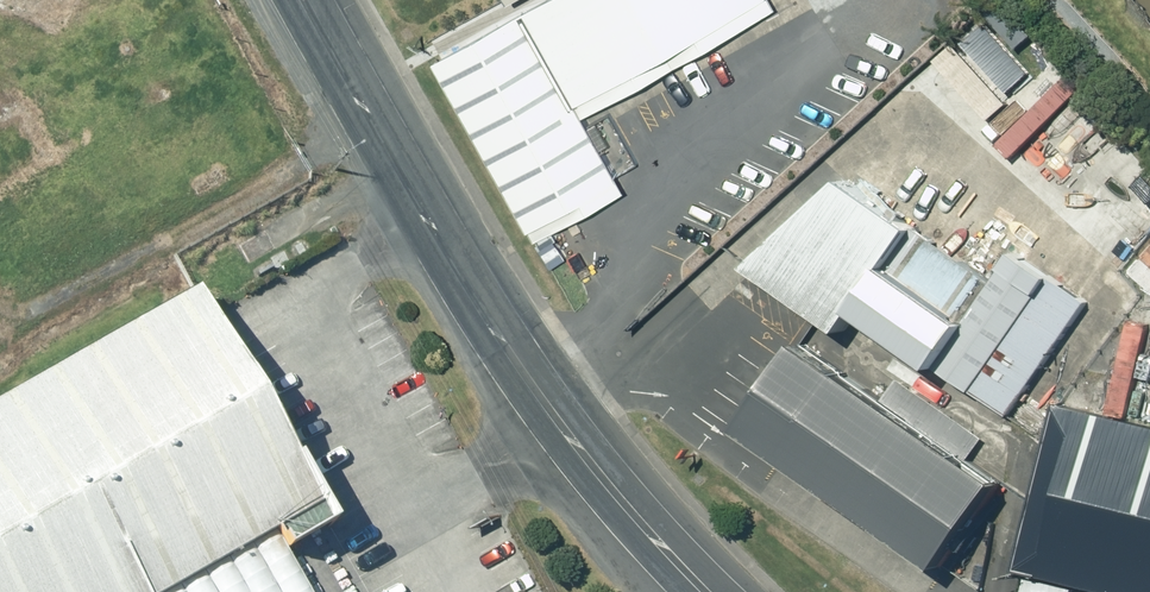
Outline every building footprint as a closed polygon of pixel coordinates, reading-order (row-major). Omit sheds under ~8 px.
[(62,22),(76,0),(28,0),(62,22)] [(528,5),(580,98),(754,0),(537,0),(528,5)] [(440,55),(532,223),(624,173),(583,98),(578,101),(525,7),(440,55)] [(11,162),(0,142),(0,168),(11,162)] [(833,189),(737,273),(828,337),(844,315),(989,422),(1070,309),(997,259),(976,290),(833,189)] [(0,413),(0,591),(349,591),(191,308),(0,413)] [(727,442),(926,579),(984,496),(785,356),(727,442)] [(1028,567),(1131,591),(1149,591),(1149,421),(1069,401),(1028,567)]
